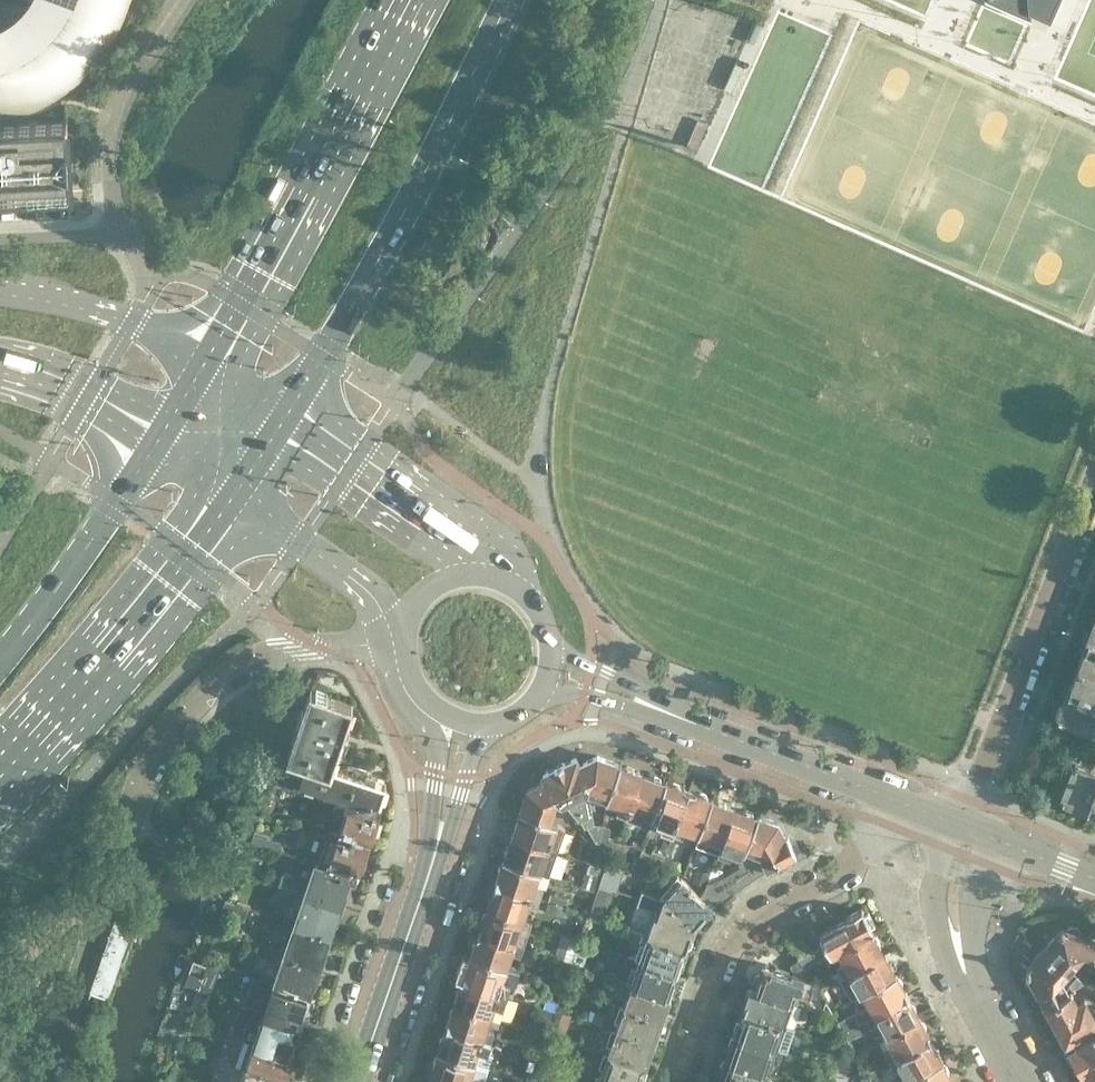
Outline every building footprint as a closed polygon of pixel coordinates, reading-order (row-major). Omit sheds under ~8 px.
[(131,0),(27,0),(23,5),(19,10),(14,14),(8,18),(3,21),(0,22),(0,120),(2,120),(25,113),(46,104),(66,91),(84,76),(100,59),(113,39),(124,18),(131,0)] [(1008,8),(1031,18),(1032,17),(1030,16),(1030,11),(1051,20),(1060,0),(1011,0),(1008,8)] [(743,67),(733,63),(722,87),(732,92),(743,67)] [(70,185),(67,131),(67,118),(63,119),(9,121),(0,122),(0,189),(70,185)] [(1078,665),(1094,671),(1094,642),(1088,639),(1078,665)] [(1071,682),(1068,691),(1094,702),(1094,671),(1078,665),(1071,682)] [(296,733),(289,754),(292,755),(292,757),(307,762),(308,762),(332,771),(334,766),(332,766),(340,742),(345,744),(349,732),(344,730),(354,703),(328,694),(328,692),(317,688),(316,689),(311,688),(304,709),(302,709),(294,732),(296,733)] [(1068,691),(1058,716),(1094,731),(1094,702),(1068,691)] [(1079,729),(1076,737),(1091,743),(1094,735),(1079,729)] [(1069,746),(1072,739),(1063,735),(1060,743),(1069,746)] [(203,762),(217,762),(217,751),(203,751),(203,762)] [(288,754),(281,773),(301,780),(300,781),(302,781),(308,762),(307,762),(292,757),(292,755),(289,754),(288,754)] [(598,755),(580,764),(590,787),(609,794),(620,763),(598,755)] [(556,767),(543,773),(546,779),(558,802),(563,803),(576,821),(580,819),(584,827),(587,825),(592,818),(591,814),(588,791),(590,787),(580,764),(577,757),(564,763),(564,762),(555,766),(556,767)] [(1087,807),(1094,787),(1094,766),(1092,765),(1091,767),(1075,761),(1061,797),(1087,807)] [(308,762),(302,781),(337,793),(332,806),(345,805),(381,801),(386,783),(367,777),(334,766),(332,771),(308,762)] [(609,794),(606,800),(620,805),(617,813),(625,816),(626,814),(628,810),(628,808),(636,788),(642,772),(635,769),(634,767),(630,765),(627,766),(620,763),(609,794)] [(628,810),(626,814),(633,817),(641,820),(651,824),(654,816),(656,810),(659,801),(664,788),(666,781),(664,780),(663,779),(662,778),(661,777),(660,776),(657,775),(655,776),(654,776),(651,775),(642,772),(636,788),(628,808),(628,810)] [(528,788),(521,810),(551,822),(558,802),(546,779),(528,788)] [(654,816),(651,824),(664,829),(672,833),(674,827),(675,825),(683,804),(689,789),(681,786),(680,785),(679,783),(677,783),(675,782),(673,782),(671,782),(666,781),(664,788),(659,801),(656,810),(654,816)] [(674,827),(672,833),(677,834),(688,839),(696,842),(699,834),(702,824),(706,815),(709,807),(711,802),(713,798),(710,797),(709,796),(707,795),(706,794),(704,793),(702,792),(701,792),(699,793),(697,792),(692,790),(689,789),(683,804),(675,825),(674,827)] [(275,801),(267,798),(264,808),(272,811),(275,801)] [(699,834),(696,842),(718,851),(721,843),(735,806),(727,803),(726,801),(721,799),(719,800),(713,798),(711,802),(709,807),(706,815),(702,824),(699,834)] [(347,806),(338,832),(339,832),(371,843),(381,813),(377,811),(381,801),(345,805),(347,806)] [(338,815),(341,805),(325,807),(323,816),(338,815)] [(721,843),(718,851),(731,855),(741,859),(742,859),(745,852),(746,849),(759,815),(755,814),(754,811),(749,809),(746,810),(735,806),(721,843)] [(516,824),(512,836),(556,851),(564,827),(557,824),(551,822),(521,810),(519,815),(516,817),(515,821),(516,824)] [(705,887),(704,888),(719,899),(766,868),(797,854),(788,837),(786,838),(777,822),(759,815),(746,849),(745,852),(742,859),(741,859),(739,861),(724,868),(714,864),(709,876),(705,887)] [(592,818),(587,825),(595,842),(598,842),(602,819),(592,818)] [(296,828),(283,824),(279,837),(291,841),(296,828)] [(281,840),(254,832),(250,842),(277,851),(281,840)] [(313,862),(313,863),(316,864),(316,863),(352,876),(359,878),(371,843),(339,832),(338,832),(330,855),(330,857),(329,857),(327,862),(315,858),(313,862)] [(507,852),(504,858),(541,871),(548,874),(556,851),(512,836),(510,843),(507,844),(505,849),(507,852)] [(601,842),(609,845),(611,840),(603,836),(601,842)] [(602,867),(610,847),(600,843),(593,863),(602,867)] [(640,849),(638,855),(660,864),(664,855),(653,851),(651,850),(649,853),(640,849)] [(664,855),(660,864),(668,867),(673,855),(665,852),(664,855)] [(499,873),(496,884),(540,898),(544,887),(536,884),(541,871),(504,858),(503,863),(499,873)] [(282,869),(277,884),(303,893),(342,906),(345,896),(349,892),(348,887),(352,876),(316,863),(316,864),(313,863),(300,859),(295,874),(282,869)] [(605,862),(597,884),(611,888),(619,867),(605,862)] [(599,875),(602,867),(593,863),(590,863),(587,871),(599,875)] [(261,878),(264,869),(249,864),(246,873),(261,878)] [(695,871),(692,878),(705,887),(709,876),(695,871)] [(664,896),(663,897),(667,900),(670,903),(676,908),(685,915),(694,923),(695,923),(697,921),(701,920),(706,915),(706,910),(711,903),(703,896),(703,895),(690,884),(692,883),(683,874),(680,877),(664,895),(664,896)] [(288,898),(291,889),(275,883),(272,892),(288,898)] [(488,907),(487,908),(524,920),(529,906),(537,909),(540,898),(496,884),(488,907)] [(639,897),(637,901),(643,903),(647,905),(644,916),(640,926),(638,931),(647,934),(669,942),(686,948),(687,946),(687,945),(689,944),(691,943),(693,939),(694,936),(693,934),(692,932),(693,927),(695,923),(694,923),(685,915),(676,908),(670,903),(667,900),(663,897),(661,896),(656,894),(653,893),(649,892),(646,891),(641,889),(640,893),(639,897)] [(551,892),(548,901),(552,902),(566,907),(570,908),(573,899),(555,893),(551,892)] [(303,893),(293,923),(295,924),(330,935),(332,936),(332,933),(336,930),(335,925),(342,906),(303,893)] [(253,909),(229,901),(225,913),(248,921),(253,909)] [(548,901),(545,909),(564,915),(566,907),(552,902),(548,901)] [(484,917),(480,931),(516,943),(524,946),(532,922),(524,920),(487,908),(484,912),(484,917)] [(825,942),(798,957),(799,959),(806,968),(839,949),(873,931),(874,930),(871,924),(874,923),(868,912),(866,914),(862,908),(819,931),(825,942)] [(222,921),(218,931),(239,938),(242,927),(222,921)] [(293,923),(283,952),(321,965),(325,956),(328,954),(329,950),(328,947),(332,936),(330,935),(295,924),(293,923)] [(1043,948),(1068,969),(1079,956),(1092,964),(1094,957),(1094,938),(1083,934),(1083,933),(1082,932),(1081,929),(1077,924),(1070,925),(1068,927),(1066,926),(1066,928),(1063,927),(1043,948)] [(620,925),(616,935),(644,945),(639,958),(678,971),(679,968),(683,966),(686,959),(684,955),(686,948),(669,942),(647,934),(638,931),(620,925)] [(92,988),(93,989),(109,994),(129,935),(112,930),(92,988)] [(474,950),(472,955),(508,967),(513,953),(521,956),(524,946),(516,943),(480,931),(477,939),(474,950)] [(839,968),(830,972),(834,979),(850,971),(884,952),(880,944),(880,941),(877,936),(874,934),(873,931),(839,949),(845,961),(837,965),(839,968)] [(576,943),(578,937),(561,932),(553,956),(570,961),(576,943)] [(576,943),(570,961),(586,966),(592,948),(576,943)] [(269,957),(272,950),(255,944),(252,951),(269,957)] [(794,950),(799,956),(809,951),(804,944),(794,950)] [(1068,969),(1043,948),(1027,966),(1029,969),(1027,970),(1028,971),(1027,974),(1027,980),(1032,984),(1035,985),(1036,986),(1037,985),(1047,1003),(1069,992),(1061,978),(1068,969)] [(283,952),(272,982),(311,995),(312,993),(316,990),(315,985),(315,984),(321,965),(283,952)] [(619,952),(616,961),(636,967),(631,981),(633,981),(632,982),(671,995),(670,995),(674,993),(677,986),(675,981),(678,971),(639,958),(619,952)] [(834,979),(820,986),(826,996),(855,979),(861,992),(863,991),(863,992),(895,974),(893,970),(894,967),(891,962),(888,960),(884,952),(850,971),(834,979)] [(467,969),(464,979),(500,990),(508,993),(511,982),(504,980),(508,967),(472,955),(470,959),(467,969)] [(754,985),(754,987),(790,1000),(790,999),(793,1000),(799,985),(805,988),(808,980),(809,972),(806,968),(799,959),(786,970),(765,963),(762,973),(758,974),(755,982),(758,985),(757,986),(754,985)] [(870,1004),(838,1020),(843,1030),(875,1013),(907,995),(903,988),(902,982),(898,978),(895,974),(863,992),(870,1004)] [(1070,984),(1075,988),(1085,983),(1076,976),(1070,984)] [(210,994),(214,982),(202,977),(198,990),(199,990),(209,994),(210,994)] [(457,997),(456,1003),(492,1015),(492,1014),(500,1017),(508,993),(500,990),(464,979),(461,987),(457,997)] [(263,1010),(262,1012),(301,1025),(305,1015),(308,1011),(308,1006),(311,995),(272,982),(263,1010)] [(632,982),(624,1005),(662,1018),(662,1017),(665,1008),(670,1006),(672,999),(671,995),(632,982)] [(749,1000),(745,1011),(782,1024),(790,1000),(754,987),(753,988),(750,989),(747,997),(749,1000)] [(524,988),(521,997),(536,1002),(539,993),(524,988)] [(604,989),(601,997),(614,1002),(617,993),(604,989)] [(210,994),(200,991),(193,1010),(203,1014),(210,994)] [(1047,1003),(1056,1020),(1055,1021),(1055,1022),(1054,1025),(1054,1031),(1059,1035),(1063,1035),(1063,1037),(1065,1036),(1067,1040),(1094,1024),(1094,1012),(1086,995),(1079,999),(1074,991),(1069,993),(1069,992),(1047,1003)] [(240,1004),(257,1009),(260,1000),(244,994),(240,1004)] [(875,1013),(843,1030),(848,1038),(879,1022),(886,1035),(919,1018),(917,1014),(916,1010),(915,1006),(911,1004),(907,995),(875,1013)] [(451,1017),(448,1027),(483,1039),(492,1042),(496,1031),(487,1028),(492,1015),(456,1003),(454,1007),(451,1017)] [(241,1004),(236,1016),(248,1021),(243,1036),(245,1036),(292,1053),(295,1044),(297,1042),(298,1039),(298,1035),(301,1025),(262,1012),(242,1005),(241,1004)] [(624,1005),(616,1028),(654,1041),(657,1031),(662,1029),(664,1022),(662,1018),(624,1005)] [(551,1019),(547,1029),(564,1035),(571,1014),(554,1008),(551,1019)] [(596,1010),(593,1019),(607,1024),(610,1014),(596,1010)] [(738,1021),(735,1029),(738,1032),(737,1034),(774,1047),(784,1051),(788,1052),(796,1029),(792,1027),(782,1024),(745,1011),(742,1020),(738,1021)] [(538,1015),(534,1028),(546,1032),(547,1029),(551,1019),(538,1015)] [(204,1023),(190,1017),(187,1026),(201,1031),(204,1023)] [(893,1047),(884,1052),(889,1061),(897,1056),(930,1039),(926,1031),(925,1025),(921,1021),(919,1018),(886,1035),(893,1047)] [(441,1045),(440,1050),(476,1062),(488,1067),(489,1067),(494,1052),(489,1050),(492,1042),(483,1039),(448,1027),(445,1035),(442,1038),(441,1041),(441,1045)] [(616,1028),(608,1052),(646,1065),(646,1064),(649,1054),(654,1052),(656,1045),(654,1041),(616,1028)] [(843,1030),(834,1042),(851,1048),(852,1045),(848,1038),(843,1030)] [(732,1047),(729,1058),(765,1071),(774,1047),(737,1034),(737,1035),(733,1036),(730,1045),(732,1047)] [(1070,1051),(1082,1073),(1084,1072),(1086,1075),(1094,1070),(1094,1034),(1079,1042),(1080,1045),(1070,1050),(1070,1051)] [(587,1035),(584,1044),(599,1049),(602,1039),(587,1035)] [(245,1036),(235,1064),(244,1067),(284,1081),(294,1054),(292,1053),(245,1036)] [(9,1040),(0,1037),(0,1065),(9,1040)] [(897,1056),(889,1061),(895,1070),(903,1066),(908,1077),(907,1077),(908,1078),(942,1060),(940,1056),(939,1050),(934,1046),(930,1039),(897,1056)] [(526,1041),(522,1052),(538,1057),(541,1046),(526,1041)] [(860,1061),(854,1049),(839,1057),(846,1070),(860,1061)] [(433,1075),(453,1081),(483,1081),(488,1067),(476,1062),(440,1050),(439,1051),(441,1052),(440,1055),(437,1056),(435,1061),(437,1064),(433,1075)] [(600,1075),(622,1081),(640,1081),(641,1077),(645,1075),(648,1068),(646,1065),(608,1052),(604,1065),(600,1075)] [(581,1058),(578,1067),(591,1071),(594,1063),(581,1058)] [(721,1081),(723,1081),(777,1081),(779,1076),(775,1075),(765,1071),(729,1058),(728,1059),(725,1060),(722,1068),(724,1071),(721,1081)] [(863,1064),(866,1073),(875,1068),(879,1066),(875,1058),(863,1064)] [(220,1069),(232,1073),(229,1081),(284,1081),(244,1067),(235,1064),(223,1060),(220,1069)] [(953,1081),(951,1077),(951,1074),(948,1068),(945,1067),(942,1060),(908,1078),(910,1081),(952,1081),(953,1081)] [(866,1073),(872,1081),(879,1081),(882,1080),(875,1068),(866,1073)] [(521,1077),(529,1080),(532,1073),(523,1070),(521,1077)] [(1086,1075),(1089,1081),(1094,1081),(1094,1070),(1086,1075)] [(171,1072),(168,1081),(169,1081),(191,1081),(192,1079),(171,1072)]
